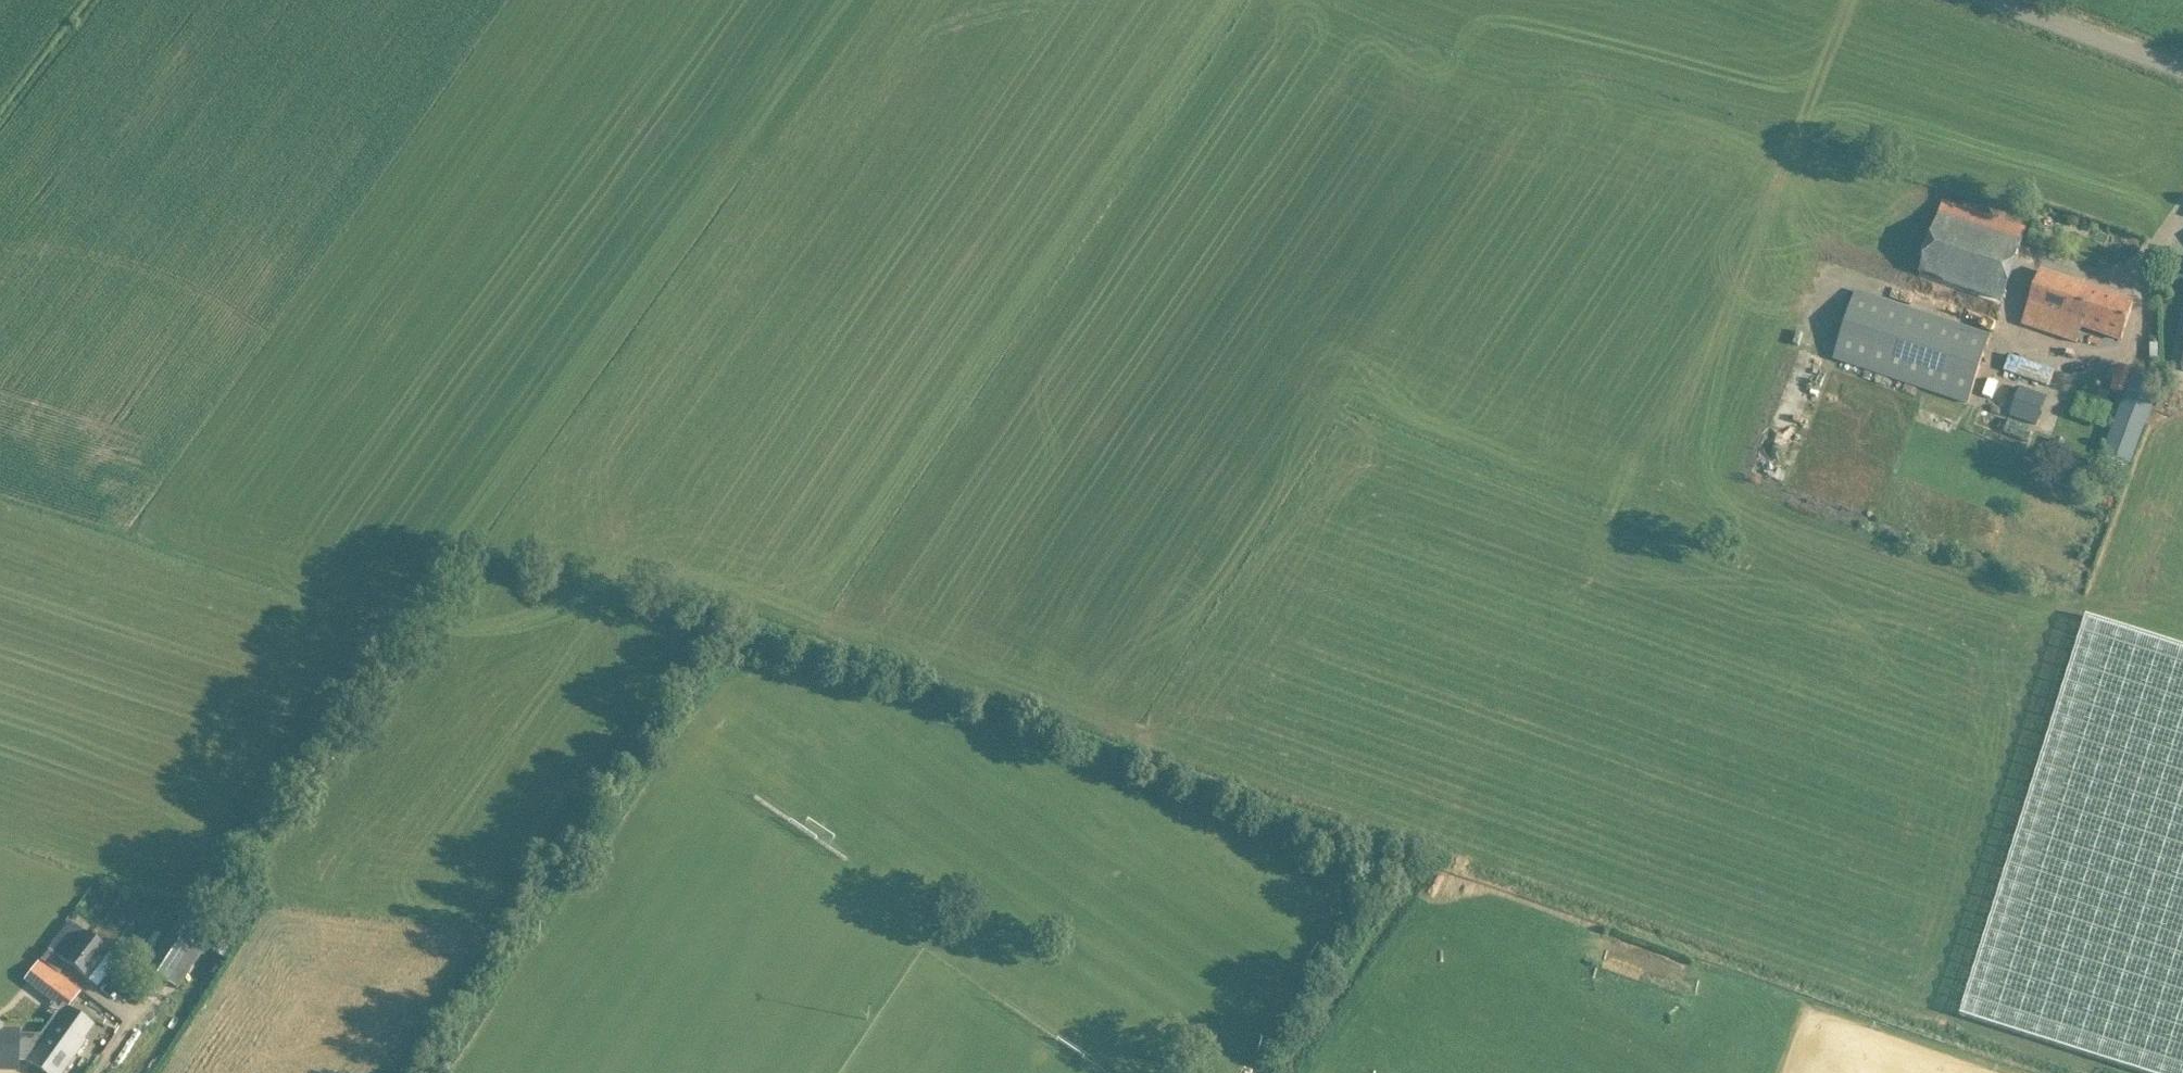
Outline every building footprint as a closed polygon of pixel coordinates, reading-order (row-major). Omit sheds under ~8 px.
[(1943,200),(1939,214),(1913,290),(1996,319),(2027,228),(1943,200)] [(2121,339),(2126,324),(2133,303),(2039,272),(2022,324),(2077,343),(2083,326),(2121,339)] [(1856,291),(1834,358),(1969,404),(1991,337),(1856,291)] [(2050,389),(2056,371),(2010,355),(2004,372),(2050,389)] [(2135,370),(2118,366),(2111,392),(2126,397),(2103,454),(2132,465),(2164,381),(2137,370),(2132,382),(2135,370)] [(2013,416),(2037,425),(2047,397),(2022,388),(2013,416)] [(1960,1017),(1978,1023),(2139,1072),(2182,1072),(2182,650),(2085,620),(1960,1017)] [(192,945),(206,924),(185,911),(147,968),(179,989),(202,952),(192,945)] [(70,922),(41,961),(58,975),(66,964),(87,980),(109,952),(84,933),(70,922)] [(149,958),(156,947),(148,942),(141,951),(135,948),(130,956),(141,964),(146,957),(149,958)] [(67,981),(61,989),(73,997),(79,990),(67,981)] [(17,1069),(18,1061),(31,1061),(30,1062),(45,1072),(62,1072),(85,1041),(58,1022),(49,1035),(39,1048),(18,1048),(18,1034),(0,1034),(0,1069),(17,1069)]
